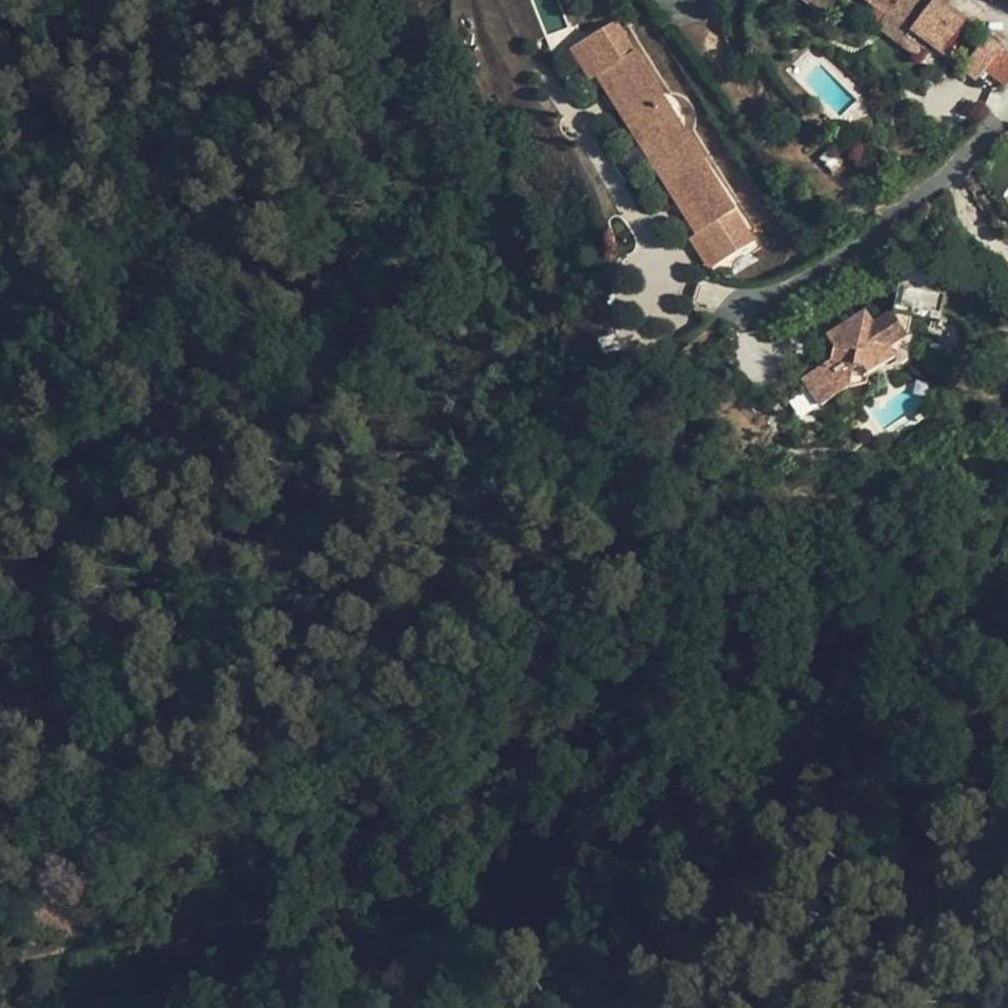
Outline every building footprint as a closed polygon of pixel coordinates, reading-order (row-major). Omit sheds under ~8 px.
[(866,0),(843,0),(843,1),(877,26),(886,15),(866,0)] [(929,44),(940,53),(966,19),(940,0),(933,0),(930,4),(925,0),(866,0),(886,15),(877,26),(919,58),(929,44)] [(587,38),(585,40),(604,70),(600,73),(611,91),(616,89),(648,141),(644,143),(655,162),(659,159),(692,211),(688,213),(699,232),(703,229),(722,260),(757,239),(619,18),(587,38)] [(963,70),(976,80),(1002,47),(988,36),(963,70)] [(710,268),(722,260),(703,229),(699,232),(688,213),(692,211),(659,159),(655,162),(644,143),(648,141),(616,89),(611,91),(600,73),(604,70),(585,40),(572,47),(710,268)] [(1004,50),(987,71),(1001,81),(1007,74),(1007,53),(1004,50)] [(816,115),(807,123),(820,136),(829,128),(816,115)] [(893,311),(912,315),(920,316),(922,311),(931,313),(930,318),(940,320),(950,274),(902,265),(898,286),(904,287),(900,305),(894,303),(893,311)] [(904,287),(898,286),(894,303),(900,305),(904,287)] [(893,311),(875,324),(872,320),(862,326),(856,335),(836,332),(827,338),(833,348),(830,360),(803,379),(821,406),(867,376),(863,368),(891,349),(888,345),(909,331),(912,315),(893,311)] [(862,326),(872,320),(867,311),(836,332),(856,335),(862,326)] [(896,357),(891,349),(863,368),(867,376),(896,357)]
